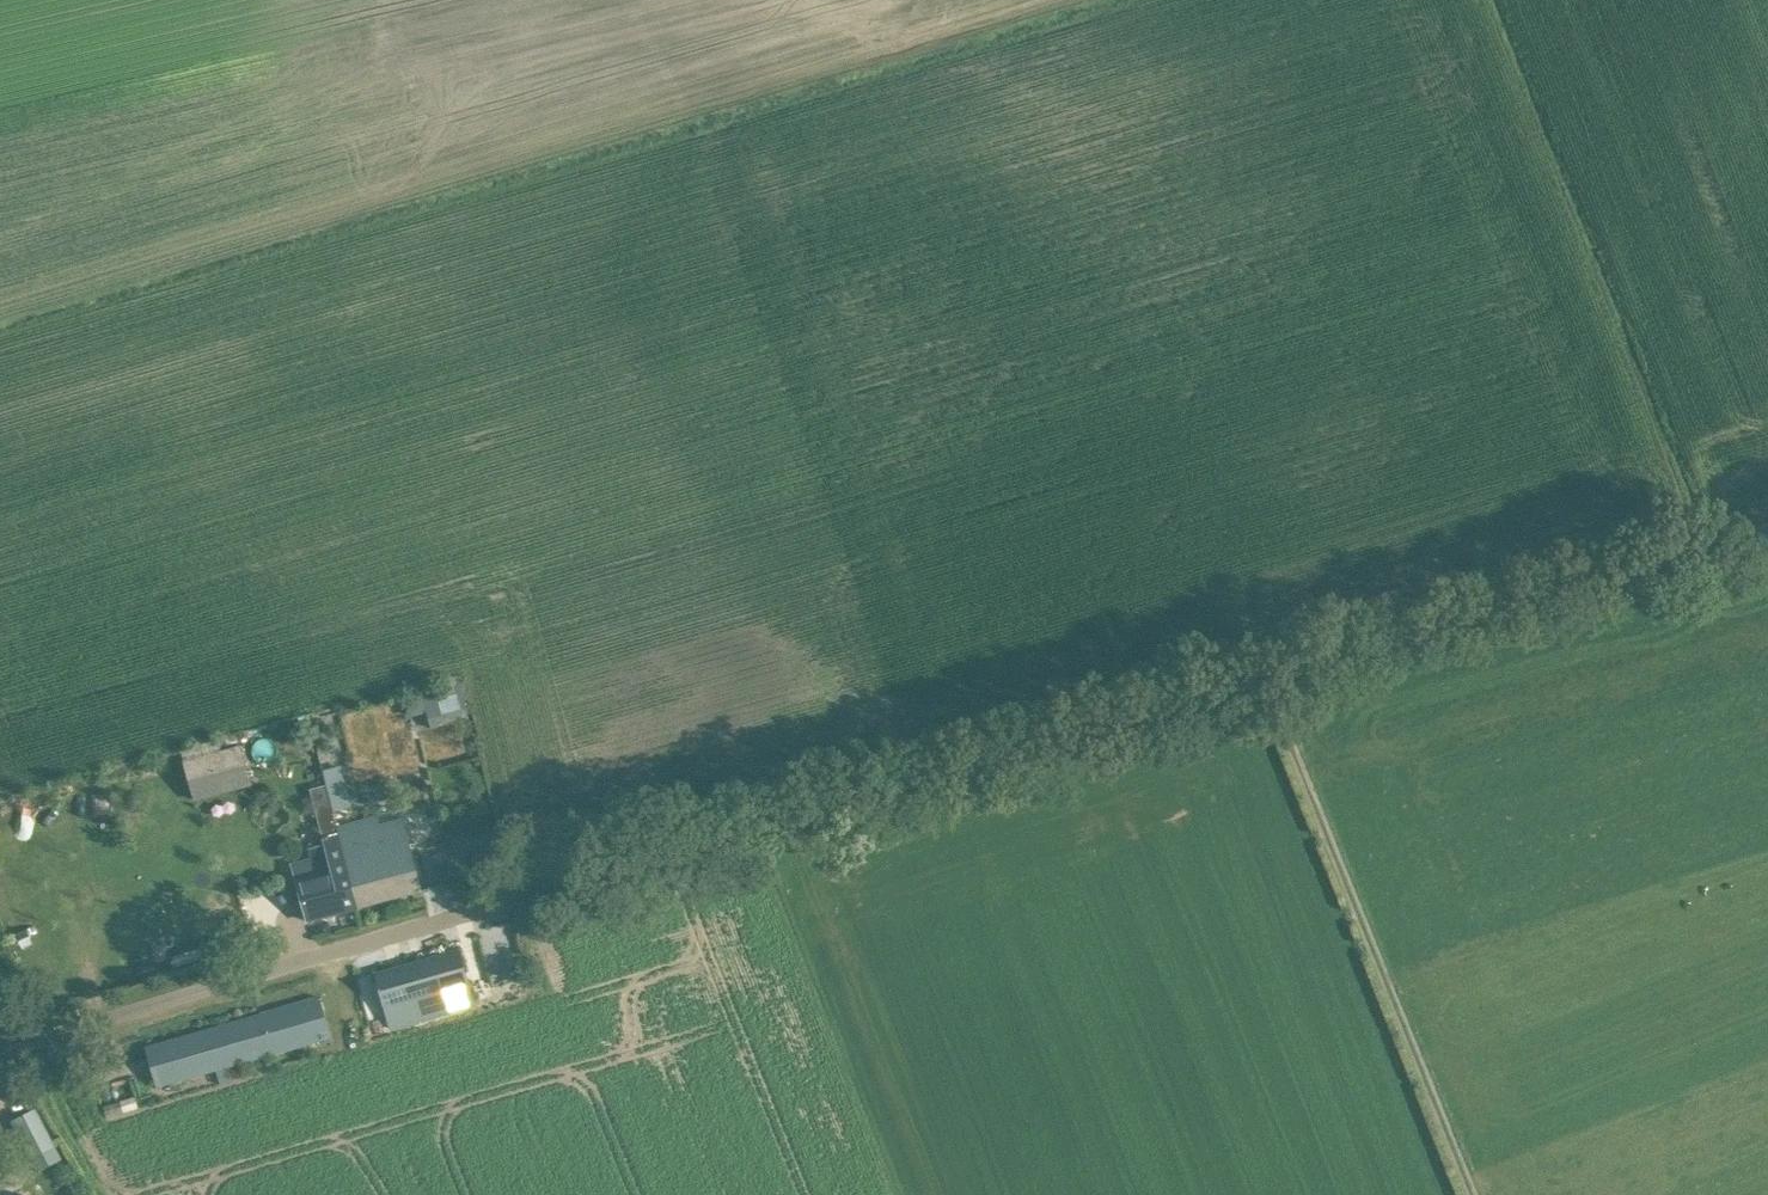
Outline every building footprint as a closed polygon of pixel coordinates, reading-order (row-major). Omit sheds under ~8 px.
[(459,687),(424,696),(432,726),(467,717),(459,687)] [(241,747),(185,762),(195,798),(251,784),(241,747)] [(339,835),(358,907),(423,890),(404,818),(368,827),(365,817),(345,823),(348,833),(339,835)] [(339,835),(325,839),(333,870),(297,879),(302,897),(308,920),(358,907),(339,835)] [(375,973),(382,996),(390,1024),(474,1000),(460,949),(375,973)] [(147,1046),(153,1069),(158,1086),(332,1036),(320,996),(147,1046)] [(135,1096),(121,1100),(124,1111),(138,1107),(135,1096)] [(14,1122),(32,1155),(53,1144),(35,1111),(14,1122)]
